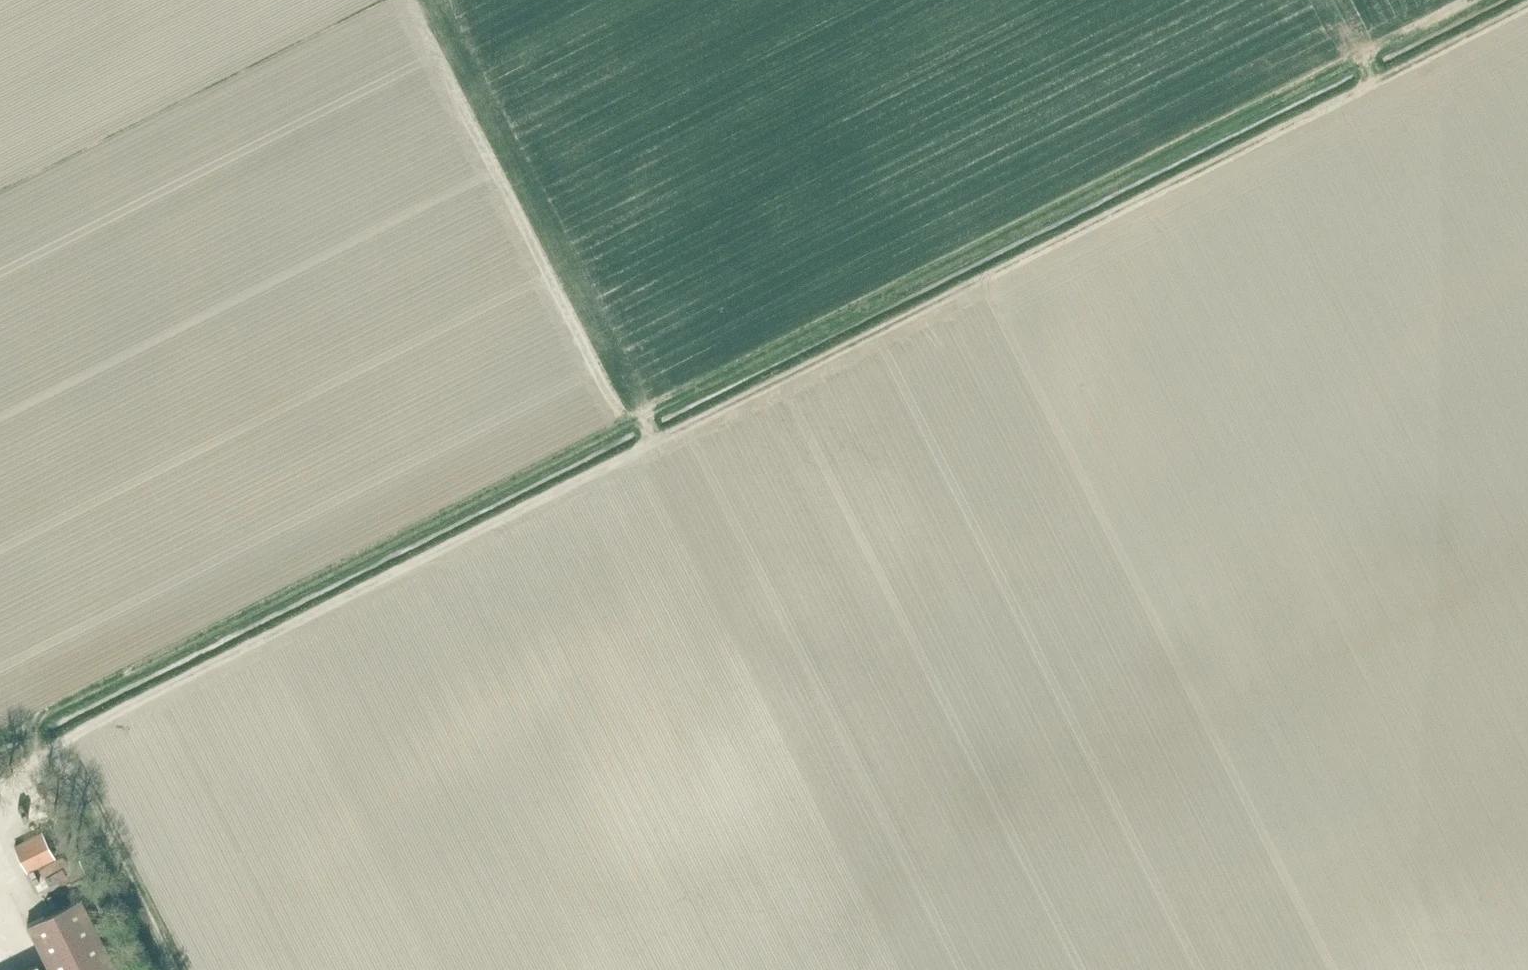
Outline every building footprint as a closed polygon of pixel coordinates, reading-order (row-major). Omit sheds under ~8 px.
[(15,844),(28,871),(57,857),(43,831),(15,844)] [(82,897),(27,924),(50,969),(121,969),(82,897)] [(21,969),(43,969),(38,961),(21,969)]
